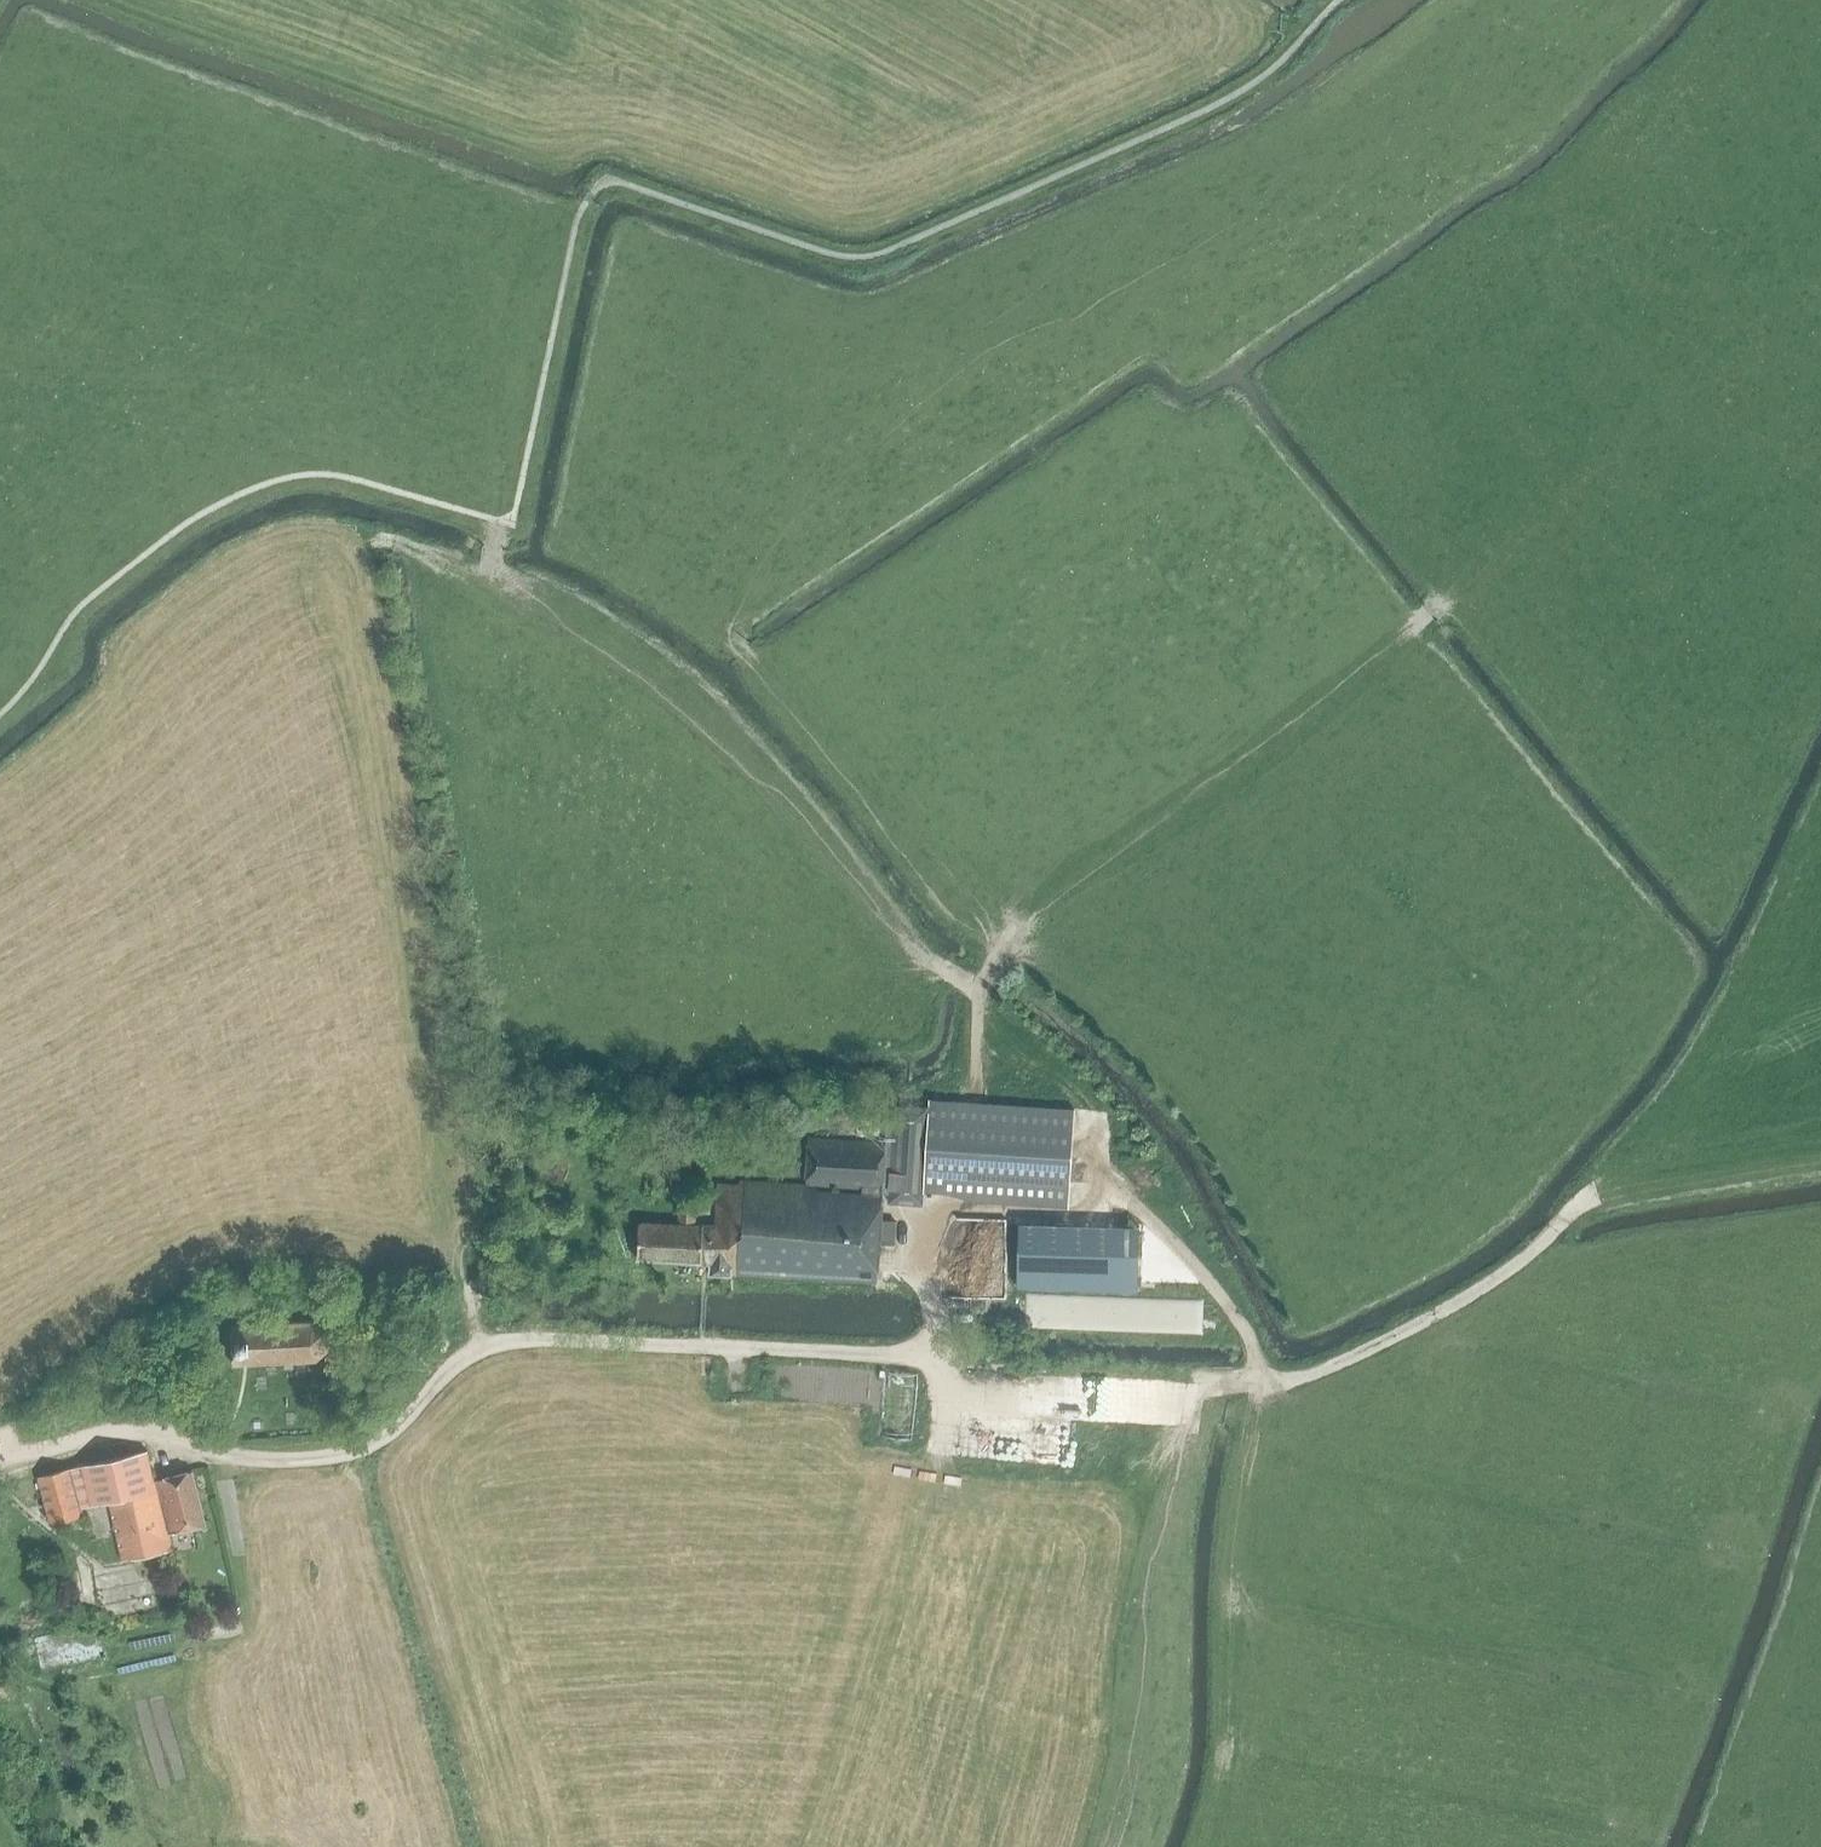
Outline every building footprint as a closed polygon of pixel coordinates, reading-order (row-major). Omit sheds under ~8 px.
[(1077,1112),(932,1103),(927,1175),(1072,1185),(1077,1112)] [(876,1282),(885,1143),(809,1138),(806,1187),(739,1183),(739,1187),(717,1185),(714,1226),(695,1224),(696,1204),(692,1204),(692,1200),(683,1200),(683,1204),(679,1203),(678,1224),(639,1221),(637,1257),(710,1262),(710,1272),(731,1274),(731,1272),(876,1282)] [(1139,1227),(1018,1224),(1016,1287),(1137,1290),(1139,1227)] [(980,1273),(980,1292),(1009,1293),(1010,1274),(980,1273)] [(334,1351),(335,1348),(330,1345),(329,1331),(335,1328),(333,1325),(328,1327),(316,1321),(316,1317),(312,1317),(312,1321),(232,1326),(234,1364),(314,1360),(315,1363),(319,1363),(319,1359),(330,1350),(334,1351)] [(1052,1463),(1078,1464),(1079,1439),(1053,1439),(1052,1463)] [(123,1562),(174,1550),(170,1534),(206,1526),(193,1471),(154,1480),(147,1451),(100,1462),(39,1479),(50,1525),(83,1517),(82,1509),(109,1503),(123,1562)] [(46,1667),(108,1653),(101,1621),(39,1635),(46,1667)] [(0,1685),(0,1700),(17,1696),(13,1681),(0,1685)]
